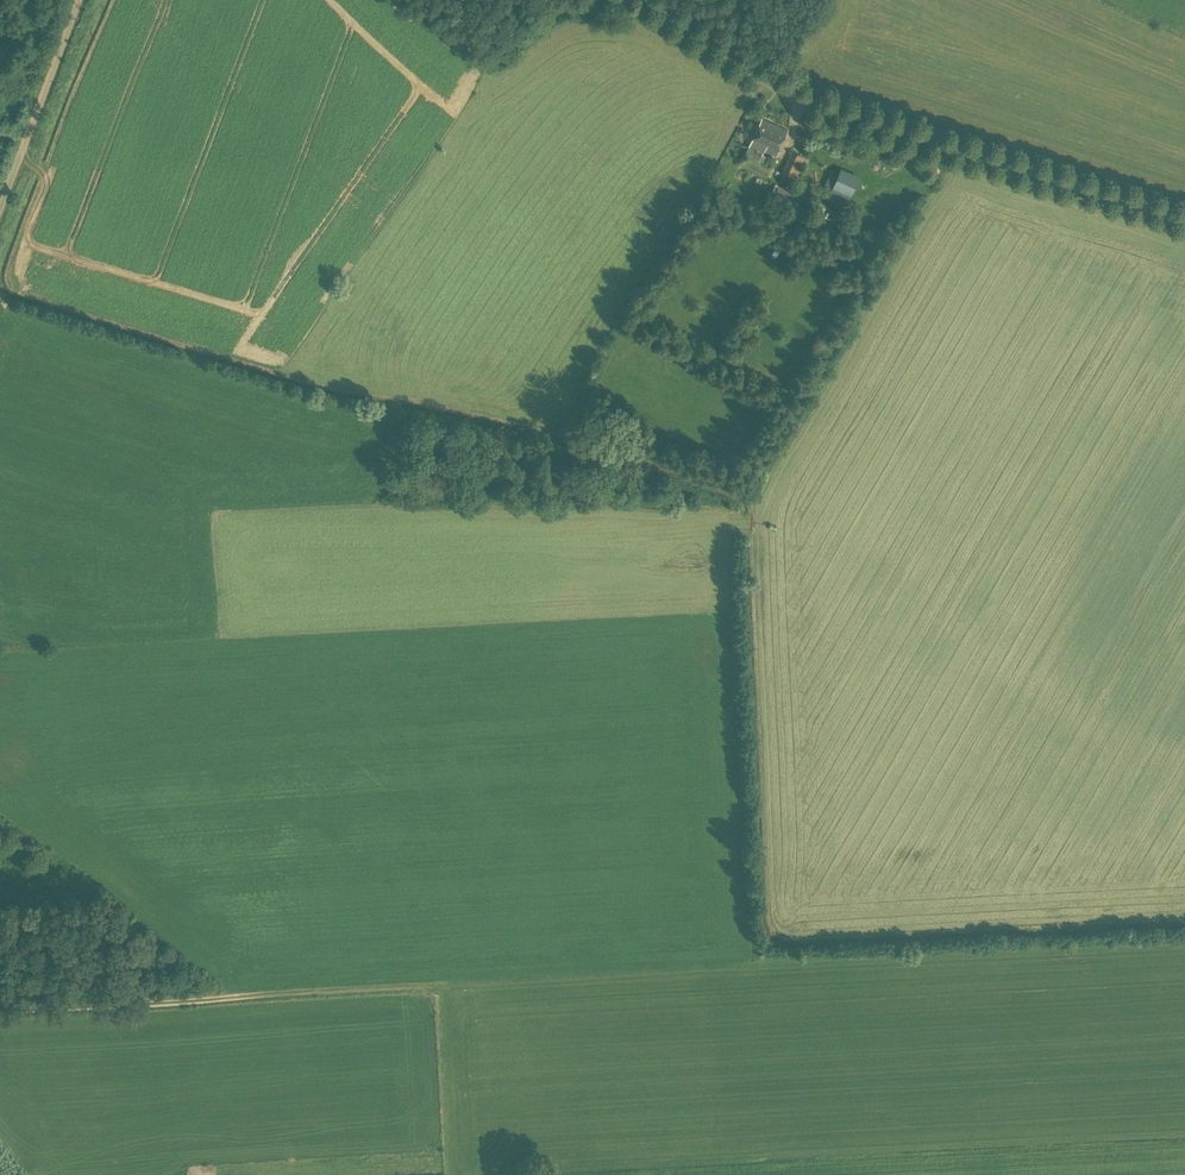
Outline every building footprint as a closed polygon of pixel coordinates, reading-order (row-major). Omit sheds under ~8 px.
[(776,156),(788,130),(762,118),(741,165),(767,177),(774,160),(761,154),(763,150),(776,156)] [(807,166),(810,159),(791,151),(781,173),(784,174),(782,180),(793,185),(796,179),(797,179),(803,165),(807,166)] [(845,207),(859,177),(842,169),(828,199),(845,207)] [(791,206),(797,194),(778,185),(773,197),(791,206)] [(818,217),(825,204),(816,199),(809,213),(818,217)]
